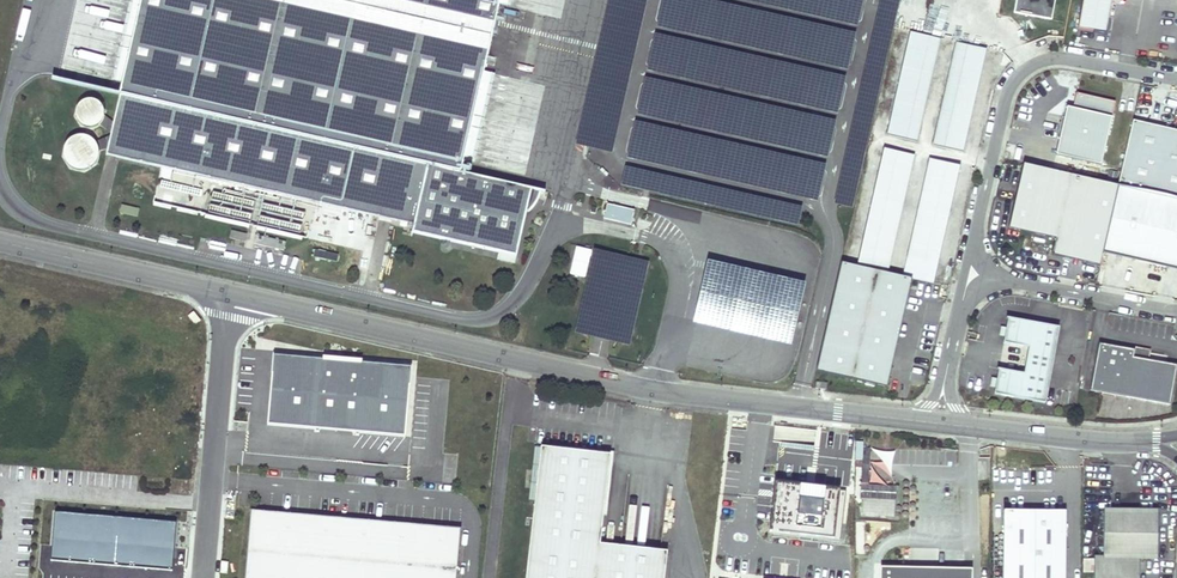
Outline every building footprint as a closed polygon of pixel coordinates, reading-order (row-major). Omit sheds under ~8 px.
[(110,96),(116,98),(103,155),(412,225),(411,234),(499,254),(516,258),(524,219),(528,215),(530,213),(534,206),(537,199),(538,193),(457,175),(482,65),(496,3),(507,6),(508,0),(132,0),(110,96)] [(118,9),(117,14),(128,16),(131,3),(114,0),(106,0),(104,7),(118,9)] [(613,153),(648,0),(609,0),(576,145),(613,153)] [(708,0),(664,0),(658,28),(848,70),(856,33),(708,0)] [(857,26),(863,0),(739,0),(857,26)] [(1057,0),(1018,0),(1015,13),(1053,20),(1057,0)] [(1113,0),(1083,0),(1078,29),(1107,34),(1113,0)] [(917,141),(941,38),(911,31),(888,135),(917,141)] [(846,77),(655,34),(647,71),(837,114),(846,77)] [(964,151),(987,49),(959,42),(935,145),(964,151)] [(835,121),(645,78),(637,115),(827,158),(835,121)] [(1115,102),(1076,94),(1070,123),(1063,123),(1056,155),(1102,166),(1115,102)] [(83,135),(90,137),(97,136),(103,132),(107,127),(109,120),(108,113),(105,107),(99,102),(92,100),(85,101),(79,105),(74,111),(73,117),(74,124),(77,131),(83,135)] [(1118,185),(1176,199),(1176,128),(1133,118),(1118,185)] [(825,164),(635,122),(627,159),(817,201),(825,164)] [(70,180),(77,182),(85,181),(91,178),(96,172),(98,164),(97,157),(93,150),(87,146),(80,144),(72,145),(66,148),(61,154),(59,162),(60,169),(64,176),(70,180)] [(887,273),(914,155),(885,148),(857,266),(887,273)] [(960,165),(932,159),(909,260),(937,266),(960,165)] [(1103,250),(1118,185),(1024,164),(1009,228),(1055,239),(1052,255),(1100,266),(1103,250)] [(801,207),(626,166),(621,185),(797,226),(801,207)] [(1118,185),(1103,250),(1176,267),(1176,199),(1118,185)] [(633,210),(606,203),(603,219),(630,225),(633,210)] [(300,237),(304,211),(261,205),(261,210),(268,212),(265,233),(300,237)] [(137,216),(139,209),(122,206),(120,213),(137,216)] [(244,241),(246,234),(230,230),(229,238),(244,241)] [(284,249),(286,243),(256,236),(254,242),(284,249)] [(584,277),(590,250),(575,247),(569,274),(584,277)] [(572,334),(628,346),(648,261),(592,249),(572,334)] [(315,256),(337,261),(338,255),(317,250),(315,256)] [(514,264),(516,258),(499,254),(497,260),(514,264)] [(791,345),(805,283),(707,260),(692,322),(791,345)] [(933,283),(937,266),(909,260),(905,277),(933,283)] [(887,388),(912,279),(841,262),(816,371),(887,388)] [(199,321),(192,312),(187,316),(194,325),(199,321)] [(1045,403),(1059,327),(1008,317),(1006,328),(1005,335),(1003,343),(1028,347),(1024,373),(999,369),(997,379),(995,386),(994,394),(1045,403)] [(1176,366),(1176,365),(1142,359),(1143,352),(1099,343),(1090,391),(1170,405),(1176,366)] [(410,367),(272,355),(267,425),(404,437),(410,367)] [(825,389),(826,383),(815,381),(814,388),(825,389)] [(724,461),(739,461),(740,443),(726,442),(724,461)] [(609,462),(599,460),(600,454),(540,447),(526,577),(664,577),(667,552),(600,545),(609,462)] [(899,461),(923,457),(922,449),(897,453),(899,461)] [(861,483),(890,485),(892,451),(868,450),(867,465),(862,465),(861,483)] [(839,540),(844,492),(777,484),(772,533),(839,540)] [(860,485),(858,516),(897,518),(898,487),(860,485)] [(460,529),(250,511),(244,577),(456,577),(460,529)] [(1065,511),(1004,511),(1004,533),(1003,577),(1065,577),(1065,511)] [(171,571),(175,523),(56,512),(52,560),(171,571)] [(1139,560),(1157,560),(1158,512),(1103,512),(1103,559),(1094,559),(1094,577),(1139,577),(1139,560)]
